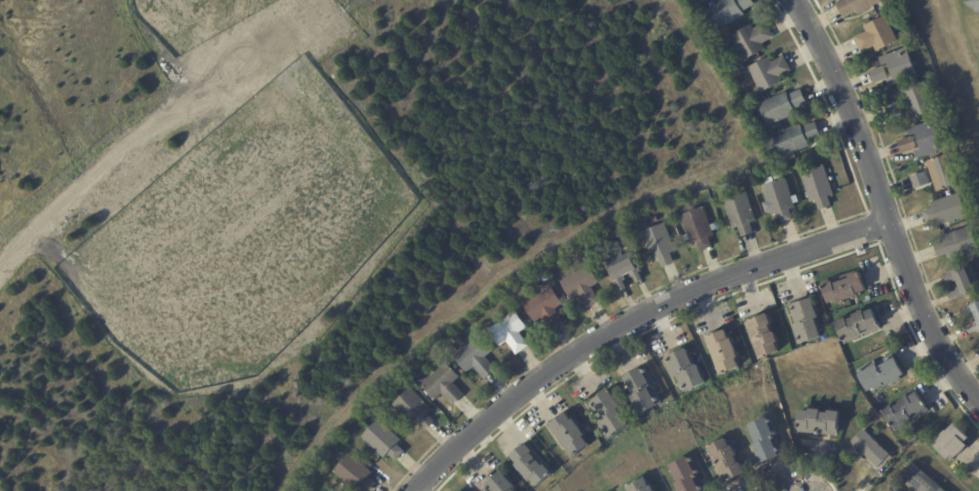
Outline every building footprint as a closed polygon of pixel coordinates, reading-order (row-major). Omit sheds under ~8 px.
[(708,10),(724,0),(755,0),(757,3),(744,11),(747,15),(721,30),(708,10)] [(838,3),(844,0),(883,0),(881,1),(884,5),(875,10),(875,9),(873,6),(859,14),(857,11),(846,17),(838,3)] [(967,4),(970,0),(978,0),(978,13),(967,4)] [(899,41),(879,50),(877,46),(864,52),(857,36),(868,31),(866,26),(887,15),(899,41)] [(771,27),(776,36),(765,43),(768,48),(747,60),(733,35),(753,23),(756,28),(768,22),(771,27)] [(884,65),(881,57),(909,47),(920,76),(892,86),(890,79),(896,77),(891,63),(884,66),(884,65)] [(786,56),(793,70),(781,76),(784,81),(763,92),(750,67),(771,56),(774,61),(786,55),(786,56)] [(876,81),(872,70),(886,65),(890,76),(888,76),(889,78),(888,78),(889,80),(877,85),(876,81)] [(913,118),(902,90),(928,80),(939,109),(913,119),(913,118)] [(803,90),(809,103),(796,109),(798,112),(770,126),(760,104),(788,90),(790,94),(802,88),(803,90)] [(904,112),(891,118),(887,106),(900,100),(905,112),(904,112)] [(920,158),(917,150),(924,149),(919,133),(912,134),(910,128),(938,119),(947,149),(920,158)] [(818,123),(823,136),(810,142),(812,146),(784,157),(774,134),(802,123),(804,127),(817,121),(818,123)] [(916,148),(916,149),(903,153),(900,140),(914,136),(917,147),(916,147),(916,148)] [(939,191),(928,161),(954,152),(965,183),(939,191)] [(832,184),(835,194),(830,196),(833,205),(821,210),(818,200),(812,202),(803,173),(826,165),(832,184)] [(931,184),(917,189),(912,176),(928,171),(932,184),(931,184)] [(794,197),(797,207),(791,209),(795,220),(783,223),(779,213),(774,215),(773,211),(768,213),(765,202),(769,201),(764,186),(788,179),(794,197)] [(755,212),(758,221),(752,223),(756,233),(744,237),(740,227),(735,229),(724,199),(747,191),(755,212)] [(928,223),(924,211),(935,207),(933,202),(962,192),(965,202),(973,199),(978,213),(952,222),(954,226),(946,229),(944,225),(941,226),(939,220),(929,224),(928,223)] [(713,236),(710,237),(714,247),(702,251),(698,241),(693,243),(691,240),(687,241),(684,235),(689,234),(682,215),(705,206),(712,225),(716,223),(718,229),(714,230),(716,235),(713,236)] [(673,241),(677,250),(672,252),(676,262),(665,267),(661,258),(655,260),(643,232),(665,223),(673,241)] [(974,226),(978,243),(978,251),(953,259),(951,253),(940,257),(940,256),(936,244),(946,241),(944,235),(974,226)] [(584,244),(592,239),(600,252),(592,257),(584,244)] [(865,248),(866,253),(860,255),(858,248),(864,247),(865,248)] [(644,280),(639,283),(634,275),(632,276),(631,273),(625,277),(626,280),(624,281),(628,288),(622,291),(619,285),(617,286),(610,272),(612,271),(611,268),(635,256),(643,270),(640,272),(645,280),(644,280)] [(599,301),(588,308),(580,294),(572,299),(562,281),(590,264),(601,282),(593,286),(601,300),(599,301)] [(973,264),(978,278),(978,289),(975,291),(976,293),(963,299),(962,296),(954,299),(952,293),(959,290),(958,288),(963,286),(960,280),(955,282),(955,280),(947,283),(944,277),(952,273),(951,271),(955,269),(956,272),(973,264)] [(869,291),(863,293),(863,295),(860,296),(861,298),(854,301),(854,298),(848,301),(849,303),(841,307),(839,303),(832,305),(826,290),(827,290),(826,287),(825,285),(835,281),(836,284),(852,278),(851,276),(862,272),(869,291)] [(563,323),(553,330),(544,317),(537,322),(525,305),(553,286),(564,303),(556,308),(565,322),(563,323)] [(797,335),(794,325),(797,324),(791,306),(815,297),(822,317),(818,319),(824,337),(801,345),(797,335)] [(974,306),(978,304),(978,316),(978,314),(973,316),(972,314),(965,317),(963,311),(970,308),(969,305),(973,304),(974,306)] [(884,329),(846,345),(837,323),(848,318),(849,320),(856,317),(855,315),(865,310),(867,313),(876,309),(884,329)] [(528,347),(517,355),(508,341),(501,346),(489,330),(516,311),(528,327),(521,332),(530,345),(528,347)] [(757,349),(746,323),(770,313),(772,319),(773,318),(775,323),(772,325),(774,332),(777,331),(781,341),(779,342),(783,353),(762,361),(757,349)] [(977,322),(978,321),(978,331),(972,334),(972,333),(969,327),(977,324),(977,322)] [(714,357),(706,338),(714,334),(714,335),(728,330),(731,339),(735,337),(737,343),(736,343),(739,351),(740,351),(742,358),(739,359),(742,367),(728,372),(729,373),(726,374),(725,373),(720,375),(714,357)] [(458,334),(463,340),(458,344),(453,338),(458,334)] [(496,370),(486,380),(475,367),(465,375),(460,369),(463,367),(455,357),(480,335),(487,343),(490,340),(495,346),(492,349),(493,351),(487,357),(497,369),(496,370)] [(682,385),(678,375),(675,377),(666,358),(688,348),(691,353),(692,352),(693,356),(692,356),(697,365),(700,364),(702,369),(703,368),(709,382),(686,393),(682,385)] [(908,374),(891,386),(888,381),(884,384),(885,386),(877,391),(876,389),(873,391),(859,370),(876,359),(879,363),(895,353),(909,374),(908,374)] [(464,395),(454,405),(443,394),(436,400),(422,385),(446,362),(461,377),(455,383),(466,394),(464,395)] [(657,383),(654,385),(664,403),(643,414),(633,396),(636,394),(627,377),(648,365),(657,383)] [(435,422),(426,430),(420,423),(415,427),(394,404),(412,388),(433,410),(429,414),(436,421),(435,422)] [(603,427),(599,421),(603,418),(592,402),(611,390),(622,407),(620,409),(630,425),(610,439),(603,427)] [(932,410),(899,433),(886,413),(895,407),(897,409),(903,404),(902,402),(911,396),(912,398),(921,392),(928,403),(930,406),(929,406),(932,410)] [(831,435),(822,434),(822,435),(798,433),(799,428),(800,428),(802,410),(811,411),(811,409),(822,410),(822,412),(829,413),(830,411),(841,412),(840,427),(841,427),(840,429),(839,429),(839,432),(838,431),(837,436),(831,435)] [(567,449),(550,425),(568,412),(574,420),(576,419),(584,431),(586,430),(589,435),(586,437),(591,445),(573,458),(567,449)] [(776,422),(781,434),(778,437),(786,453),(764,464),(761,458),(760,459),(755,450),(758,449),(756,444),(759,443),(755,434),(753,435),(751,431),(754,430),(751,425),(772,415),(776,422)] [(406,451),(397,460),(390,453),(385,458),(363,437),(379,419),(402,440),(398,444),(406,451)] [(969,445),(970,446),(957,458),(954,455),(950,460),(935,444),(943,437),(941,436),(947,430),(948,431),(956,423),(971,438),(966,442),(969,445)] [(878,466),(889,454),(863,429),(851,441),(878,466)] [(725,484),(708,448),(728,438),(733,447),(735,446),(740,456),(738,457),(741,464),(743,463),(748,473),(725,485),(725,484)] [(547,461),(556,471),(539,486),(536,482),(534,484),(531,481),(530,482),(525,478),(527,476),(521,470),(520,471),(516,467),(517,465),(515,462),(516,460),(513,456),(529,441),(547,461)] [(377,484),(372,490),(367,490),(362,487),(360,490),(358,490),(354,488),(352,490),(347,488),(350,484),(335,473),(350,453),(363,463),(366,459),(374,465),(371,470),(374,472),(370,477),(378,483),(377,484)] [(702,479),(708,490),(681,490),(678,484),(681,483),(677,475),(675,476),(673,471),(675,470),(673,466),(694,455),(697,461),(705,478),(702,479)] [(919,490),(945,490),(919,469),(908,482),(919,490)] [(514,489),(516,490),(488,490),(485,488),(503,471),(517,487),(514,489)] [(654,486),(656,490),(628,490),(627,488),(647,478),(652,487),(654,486)]
